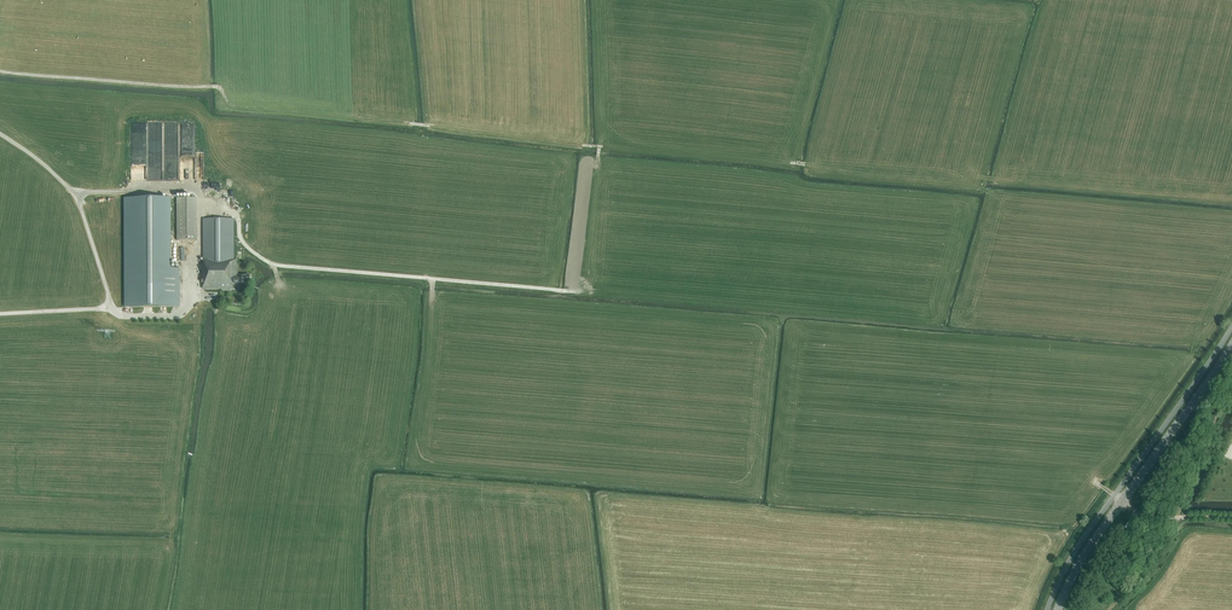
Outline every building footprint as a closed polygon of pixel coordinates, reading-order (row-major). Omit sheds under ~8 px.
[(178,307),(178,262),(168,262),(168,198),(124,198),(124,307),(178,307)] [(197,198),(177,198),(177,240),(197,240),(197,198)] [(203,274),(202,274),(202,288),(233,288),(233,283),(250,283),(250,276),(239,276),(239,274),(237,274),(236,259),(234,259),(233,219),(203,219),(203,274)]
